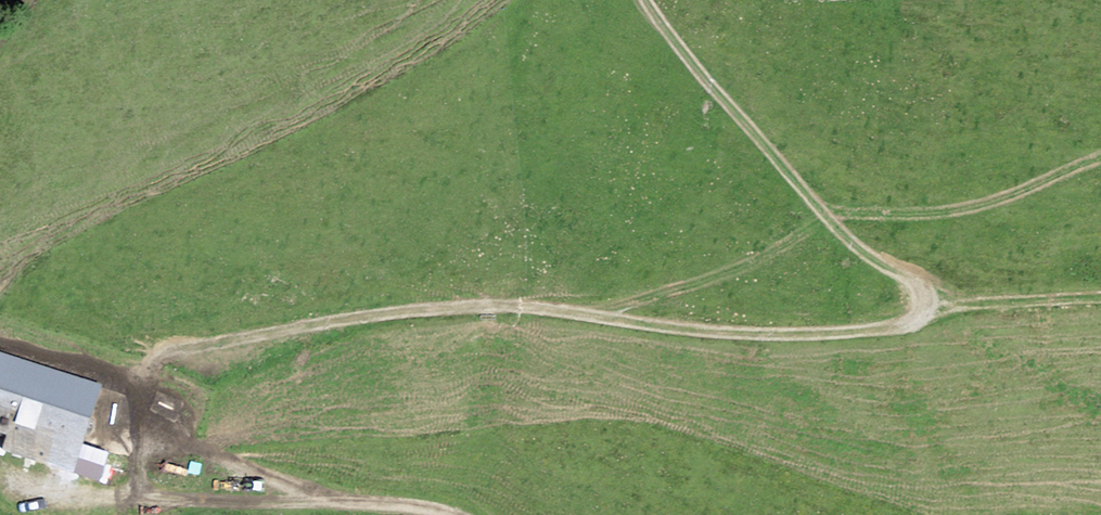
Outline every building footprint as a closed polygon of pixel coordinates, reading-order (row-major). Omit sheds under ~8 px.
[(0,353),(0,451),(95,483),(106,451),(77,442),(97,385),(0,353)]
